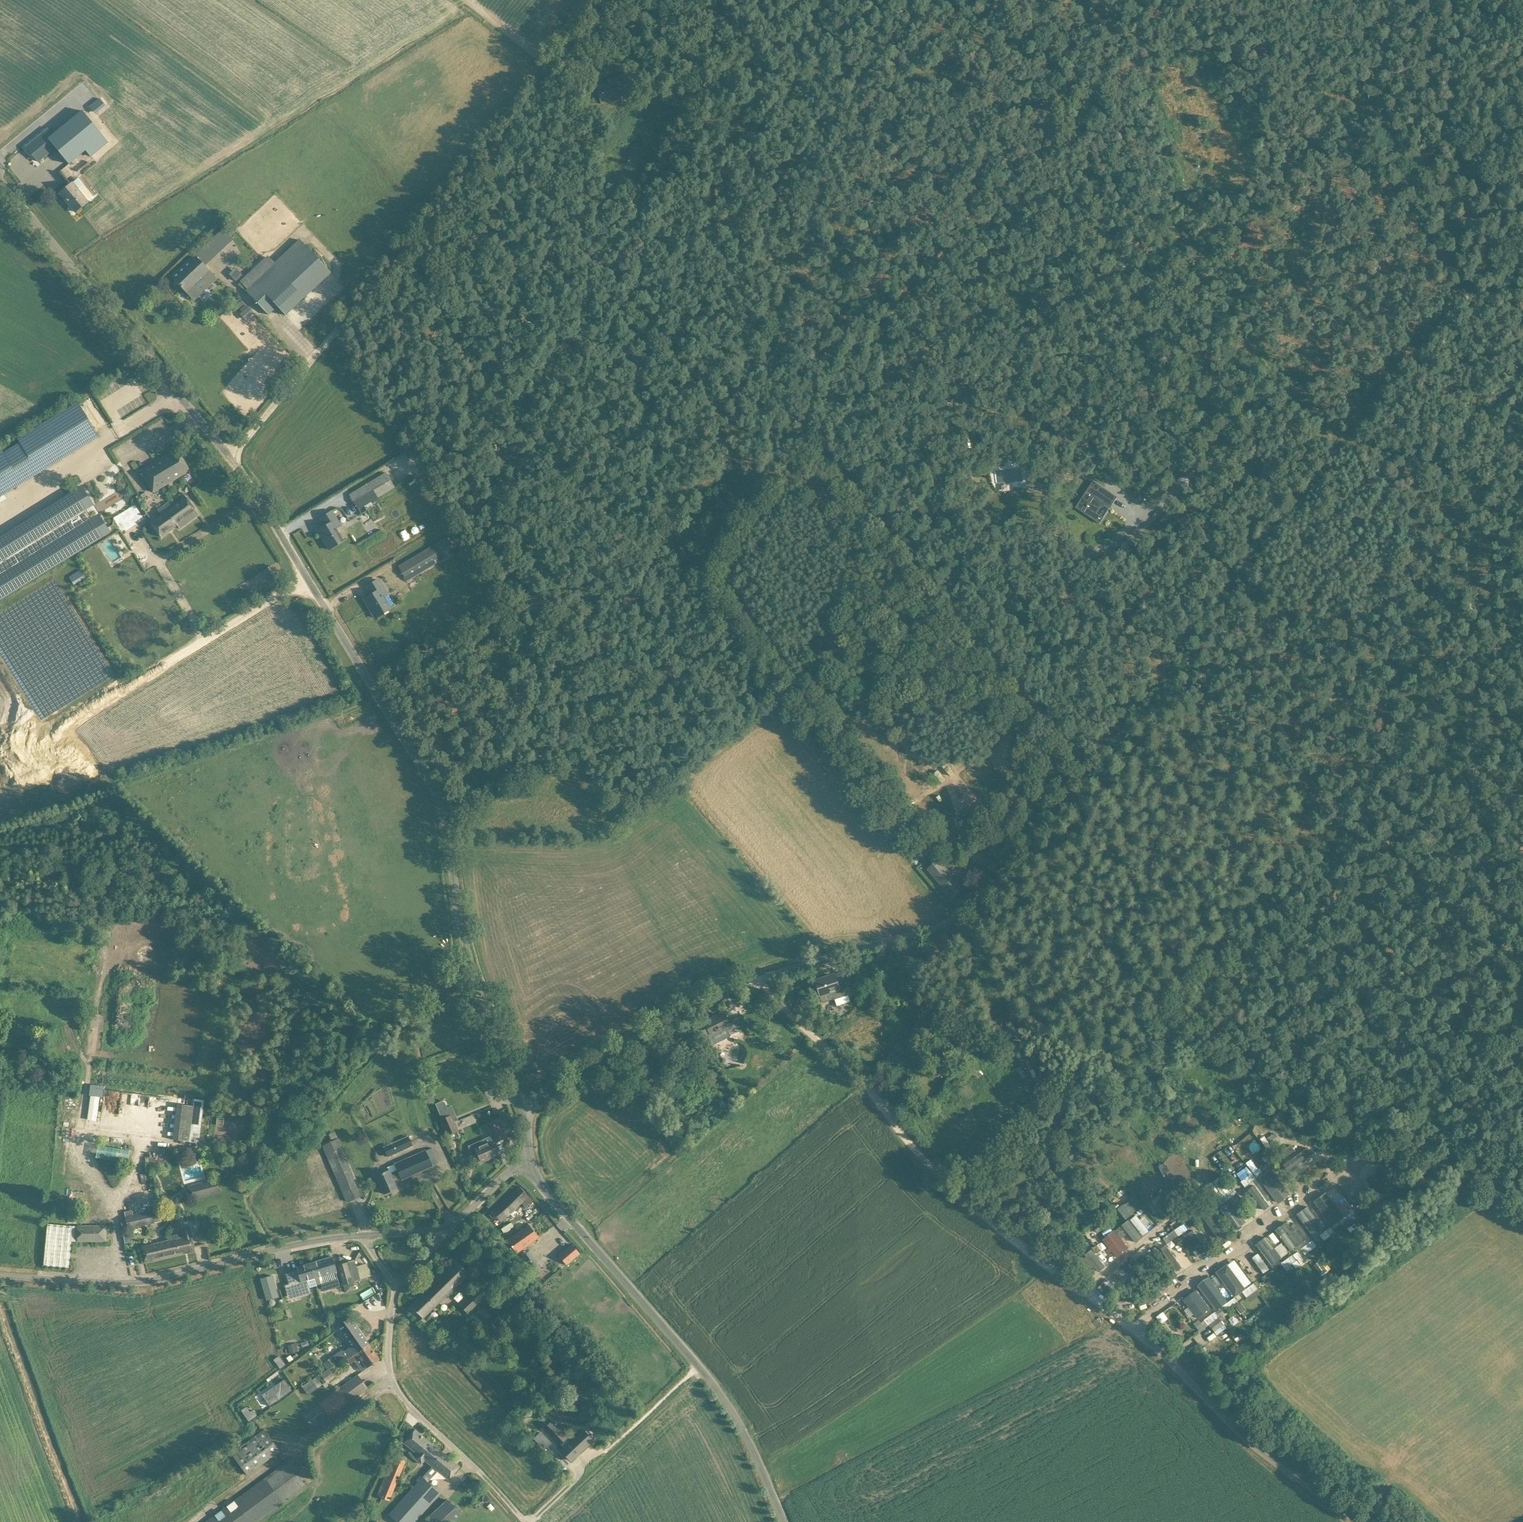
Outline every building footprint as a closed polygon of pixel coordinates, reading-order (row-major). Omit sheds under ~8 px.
[(99,98),(89,107),(94,112),(104,104),(99,98)] [(53,134),(48,138),(55,147),(56,147),(69,164),(77,157),(86,150),(87,151),(91,156),(108,142),(82,110),(74,117),(62,127),(53,134)] [(35,140),(32,142),(34,145),(38,150),(35,152),(32,154),(38,161),(52,149),(55,147),(48,138),(53,134),(51,132),(49,128),(35,140)] [(72,183),(60,193),(75,212),(88,202),(78,190),(84,184),(79,178),(72,183)] [(194,300),(201,293),(216,278),(205,266),(233,239),(223,229),(195,255),(179,270),(172,277),(194,300)] [(331,272),(300,240),(275,264),(268,257),(248,275),(255,283),(246,291),(268,314),(277,306),(286,315),(331,272)] [(239,311),(246,319),(254,312),(247,304),(239,311)] [(99,436),(78,402),(17,439),(2,449),(0,450),(0,497),(99,436)] [(169,455),(141,471),(153,491),(189,470),(177,449),(169,455)] [(1002,456),(994,457),(996,469),(1004,468),(1002,456)] [(1187,472),(1179,479),(1185,486),(1193,480),(1187,472)] [(358,509),(394,487),(386,473),(349,495),(358,509)] [(1095,481),(1077,508),(1101,523),(1104,518),(1097,514),(1111,492),(1095,481)] [(0,537),(0,600),(94,542),(110,532),(82,486),(66,496),(0,537)] [(150,521),(161,537),(177,525),(179,529),(198,515),(199,514),(185,496),(171,506),(170,506),(160,514),(150,521)] [(126,505),(105,517),(122,544),(136,535),(131,526),(137,522),(126,505)] [(329,549),(338,544),(343,541),(336,528),(340,526),(332,511),(331,511),(321,518),(326,526),(320,529),(326,539),(324,541),(329,549)] [(489,527),(477,534),(482,543),(494,536),(489,527)] [(1128,536),(1124,542),(1133,548),(1137,542),(1128,536)] [(408,581),(444,558),(441,553),(451,548),(445,537),(399,566),(408,581)] [(465,548),(457,553),(466,568),(475,563),(465,548)] [(270,566),(263,570),(267,576),(273,572),(270,566)] [(375,618),(389,609),(382,597),(386,594),(378,579),(367,586),(372,594),(366,597),(372,608),(370,609),(375,618)] [(643,806),(634,813),(638,819),(647,812),(643,806)] [(919,836),(927,831),(915,815),(907,820),(919,836)] [(993,857),(1001,846),(996,842),(988,852),(993,857)] [(945,853),(939,858),(942,862),(948,857),(945,853)] [(952,897),(963,888),(939,859),(928,869),(952,897)] [(935,946),(926,952),(932,960),(941,954),(935,946)] [(836,982),(834,974),(814,980),(819,995),(821,1001),(824,1002),(848,994),(844,979),(836,982)] [(729,1023),(725,1014),(720,1016),(719,1014),(704,1021),(704,1023),(696,1027),(705,1047),(714,1043),(710,1035),(725,1028),(727,1032),(734,1029),(731,1022),(729,1023)] [(675,1044),(689,1036),(684,1027),(670,1035),(675,1044)] [(643,1080),(640,1081),(643,1087),(654,1081),(650,1073),(642,1078),(643,1080)] [(90,1095),(89,1119),(99,1120),(100,1095),(90,1095)] [(194,1104),(179,1102),(174,1138),(200,1142),(205,1099),(195,1097),(194,1104)] [(651,1114),(658,1109),(654,1104),(647,1108),(651,1114)] [(452,1106),(438,1112),(442,1119),(440,1120),(446,1135),(456,1131),(458,1130),(454,1122),(452,1116),(455,1115),(452,1106)] [(495,1142),(506,1137),(500,1122),(488,1127),(495,1142)] [(1262,1139),(1267,1148),(1280,1140),(1275,1131),(1262,1139)] [(388,1156),(412,1145),(408,1136),(383,1147),(388,1156)] [(497,1155),(491,1141),(489,1137),(468,1146),(473,1155),(477,1153),(478,1155),(477,1156),(479,1160),(480,1160),(481,1162),(497,1155)] [(1235,1147),(1243,1157),(1253,1149),(1245,1139),(1235,1147)] [(345,1159),(338,1142),(325,1147),(331,1164),(345,1159)] [(1291,1145),(1280,1153),(1284,1159),(1295,1150),(1291,1145)] [(401,1179),(439,1163),(432,1147),(395,1164),(397,1169),(390,1173),(389,1170),(376,1176),(380,1184),(384,1193),(396,1188),(392,1179),(399,1175),(401,1179)] [(1308,1147),(1284,1165),(1285,1166),(1288,1171),(1312,1153),(1308,1147)] [(1272,1159),(1260,1167),(1264,1173),(1276,1165),(1272,1159)] [(1168,1160),(1160,1166),(1165,1174),(1174,1168),(1168,1160)] [(1271,1169),(1260,1177),(1278,1202),(1289,1194),(1271,1169)] [(1388,1169),(1367,1179),(1375,1195),(1396,1185),(1388,1169)] [(1252,1173),(1241,1181),(1245,1187),(1257,1179),(1252,1173)] [(218,1177),(188,1185),(192,1199),(221,1191),(218,1177)] [(356,1204),(347,1181),(337,1185),(340,1194),(328,1198),(334,1213),(356,1204)] [(1249,1190),(1244,1193),(1247,1197),(1252,1193),(1264,1210),(1270,1206),(1255,1185),(1249,1189),(1249,1190)] [(519,1186),(493,1212),(501,1221),(521,1201),(525,1206),(532,1200),(519,1186)] [(1233,1187),(1222,1195),(1226,1201),(1237,1193),(1233,1187)] [(1162,1193),(1152,1200),(1160,1212),(1170,1205),(1162,1193)] [(1326,1193),(1315,1201),(1332,1225),(1338,1221),(1335,1217),(1341,1213),(1326,1193)] [(1123,1204),(1117,1209),(1126,1220),(1132,1215),(1132,1214),(1141,1207),(1133,1198),(1124,1205),(1123,1204)] [(1213,1201),(1202,1210),(1206,1215),(1217,1207),(1213,1201)] [(1232,1201),(1220,1209),(1235,1230),(1246,1222),(1240,1212),(1244,1210),(1239,1204),(1236,1206),(1232,1201)] [(1308,1206),(1297,1214),(1315,1238),(1321,1234),(1320,1232),(1325,1228),(1317,1217),(1319,1216),(1315,1210),(1313,1211),(1308,1206)] [(1352,1213),(1340,1222),(1343,1226),(1355,1218),(1358,1215),(1353,1208),(1350,1211),(1352,1213)] [(132,1210),(124,1212),(125,1216),(128,1228),(138,1225),(161,1221),(159,1209),(133,1215),(132,1210)] [(1136,1215),(1130,1220),(1138,1230),(1143,1236),(1149,1231),(1136,1215)] [(1194,1216),(1183,1224),(1187,1229),(1198,1221),(1194,1216)] [(1222,1234),(1228,1230),(1218,1217),(1213,1220),(1222,1234)] [(1104,1219),(1094,1227),(1098,1232),(1109,1224),(1104,1219)] [(1129,1220),(1122,1225),(1136,1242),(1143,1237),(1129,1220)] [(1287,1222),(1275,1230),(1291,1251),(1307,1239),(1295,1223),(1290,1226),(1287,1222)] [(1340,1222),(1332,1227),(1335,1232),(1343,1226),(1340,1222)] [(516,1253),(538,1237),(529,1224),(507,1239),(516,1253)] [(1179,1227),(1175,1230),(1179,1235),(1187,1229),(1183,1224),(1179,1227)] [(77,1226),(60,1226),(60,1241),(77,1241),(102,1241),(102,1225),(77,1226)] [(178,1234),(166,1237),(167,1240),(168,1240),(171,1256),(195,1250),(189,1226),(182,1228),(184,1236),(178,1238),(178,1234)] [(1115,1230),(1103,1239),(1117,1258),(1129,1248),(1121,1238),(1126,1234),(1120,1226),(1115,1230)] [(1332,1227),(1321,1236),(1324,1240),(1335,1232),(1332,1227)] [(1175,1230),(1163,1238),(1167,1244),(1179,1235),(1175,1230)] [(1193,1230),(1183,1237),(1198,1257),(1207,1249),(1193,1230)] [(1266,1236),(1256,1244),(1271,1265),(1270,1266),(1273,1269),(1277,1275),(1278,1274),(1285,1269),(1278,1260),(1282,1257),(1266,1236)] [(167,1240),(142,1246),(145,1262),(171,1256),(168,1240),(167,1240)] [(1314,1241),(1302,1250),(1306,1254),(1317,1246),(1314,1241)] [(566,1264),(572,1260),(579,1253),(572,1244),(559,1255),(566,1264)] [(1166,1245),(1161,1248),(1163,1251),(1177,1271),(1182,1267),(1168,1247),(1168,1248),(1166,1245)] [(1316,1248),(1307,1255),(1313,1263),(1322,1256),(1316,1248)] [(1086,1256),(1084,1258),(1089,1264),(1088,1265),(1092,1269),(1095,1267),(1099,1272),(1106,1266),(1092,1249),(1085,1255),(1086,1256)] [(1144,1253),(1137,1260),(1141,1264),(1148,1257),(1144,1253)] [(1131,1255),(1112,1275),(1118,1281),(1137,1262),(1131,1255)] [(317,1285),(321,1283),(338,1278),(336,1272),(337,1271),(333,1256),(310,1263),(317,1285)] [(1083,1256),(1078,1261),(1084,1268),(1089,1264),(1083,1256)] [(1238,1260),(1259,1289),(1266,1284),(1244,1256),(1238,1260)] [(1294,1256),(1283,1264),(1286,1269),(1298,1260),(1294,1256)] [(533,1257),(526,1261),(534,1274),(542,1270),(533,1257)] [(1323,1258),(1314,1265),(1322,1276),(1331,1269),(1323,1258)] [(356,1266),(355,1260),(337,1265),(343,1284),(353,1281),(371,1276),(369,1268),(365,1263),(356,1266)] [(423,1318),(430,1311),(468,1273),(456,1261),(411,1306),(423,1318)] [(309,1287),(317,1285),(310,1263),(296,1267),(298,1272),(295,1272),(294,1270),(286,1273),(289,1284),(285,1285),(287,1292),(298,1289),(300,1293),(310,1290),(309,1287)] [(1227,1264),(1216,1272),(1235,1297),(1246,1289),(1227,1264)] [(1273,1269),(1262,1277),(1266,1283),(1267,1283),(1277,1275),(1273,1269)] [(260,1279),(267,1300),(278,1296),(272,1275),(260,1279)] [(1210,1277),(1198,1285),(1216,1310),(1228,1301),(1217,1287),(1222,1284),(1216,1276),(1212,1280),(1210,1277)] [(468,1314),(489,1293),(480,1284),(459,1304),(468,1314)] [(1254,1284),(1243,1292),(1247,1297),(1258,1289),(1254,1284)] [(1196,1289),(1183,1299),(1197,1318),(1211,1308),(1196,1289)] [(1235,1297),(1224,1306),(1228,1311),(1238,1303),(1239,1303),(1235,1297)] [(1201,1323),(1196,1326),(1200,1332),(1208,1325),(1210,1324),(1215,1331),(1224,1324),(1220,1318),(1219,1317),(1219,1316),(1216,1311),(1215,1312),(1204,1320),(1205,1320),(1201,1323)] [(343,1349),(327,1359),(328,1360),(332,1366),(346,1356),(346,1357),(347,1357),(350,1356),(351,1357),(369,1344),(350,1317),(337,1325),(351,1345),(344,1351),(343,1349)] [(350,1356),(347,1357),(351,1363),(354,1361),(362,1371),(367,1368),(379,1359),(369,1344),(351,1357),(350,1356)] [(297,1346),(288,1348),(290,1354),(298,1351),(297,1346)] [(279,1355),(273,1359),(279,1368),(285,1364),(282,1359),(281,1359),(279,1355)] [(325,1381),(334,1374),(330,1368),(321,1374),(325,1381)] [(304,1385),(302,1386),(308,1395),(324,1383),(319,1375),(304,1385)] [(314,1428),(368,1388),(357,1375),(304,1414),(314,1428)] [(278,1388),(264,1398),(269,1406),(292,1390),(284,1379),(276,1384),(278,1388)] [(240,1409),(244,1415),(250,1411),(246,1405),(240,1409)] [(250,1411),(244,1415),(249,1421),(257,1415),(253,1409),(250,1411)] [(547,1429),(546,1430),(559,1444),(560,1443),(565,1447),(564,1448),(561,1450),(571,1460),(589,1443),(589,1442),(581,1433),(580,1433),(570,1443),(569,1443),(565,1439),(565,1438),(566,1438),(553,1424),(552,1425),(547,1429)] [(443,1453),(415,1429),(404,1442),(417,1453),(413,1457),(421,1464),(424,1460),(432,1466),(443,1453)] [(552,1443),(541,1431),(533,1438),(544,1450),(552,1443)] [(266,1444),(260,1446),(265,1459),(281,1453),(273,1434),(263,1437),(266,1444)] [(432,1466),(422,1477),(428,1482),(438,1471),(448,1479),(459,1466),(458,1465),(453,1461),(447,1456),(443,1453),(432,1466)] [(394,1456),(387,1473),(398,1477),(405,1460),(394,1456)] [(288,1461),(265,1478),(205,1521),(258,1521),(275,1509),(283,1503),(307,1486),(288,1461)] [(441,1493),(428,1482),(422,1477),(420,1475),(416,1480),(418,1482),(389,1514),(397,1521),(414,1521),(441,1493)] [(462,1514),(448,1499),(427,1518),(431,1521),(454,1521),(462,1514)]
